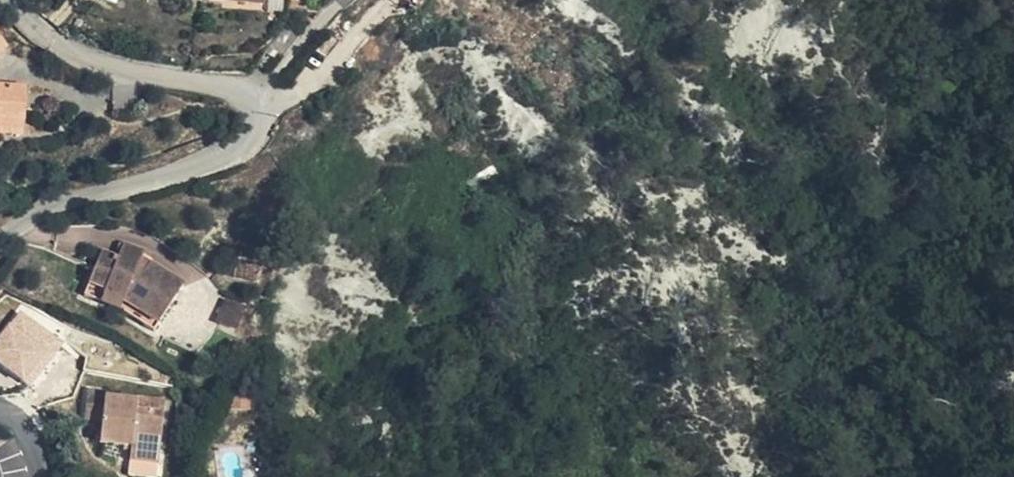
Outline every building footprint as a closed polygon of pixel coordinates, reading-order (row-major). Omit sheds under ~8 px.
[(21,136),(23,87),(0,86),(0,136),(21,136)] [(101,254),(94,268),(89,283),(105,289),(104,294),(124,303),(159,325),(182,286),(150,267),(146,274),(136,270),(140,261),(143,253),(122,245),(117,259),(101,254)] [(150,267),(140,261),(136,270),(146,274),(150,267)] [(242,269),(227,273),(230,286),(245,282),(242,269)] [(105,289),(89,283),(84,295),(123,312),(155,332),(159,325),(124,303),(104,294),(105,289)] [(0,332),(0,364),(28,387),(63,344),(19,308),(0,332)] [(102,421),(100,443),(130,446),(129,462),(158,466),(164,415),(136,411),(136,402),(104,397),(104,393),(87,391),(84,419),(102,421)] [(164,415),(165,401),(137,397),(136,402),(136,411),(164,415)] [(129,462),(128,474),(150,476),(157,476),(158,466),(129,462)]
